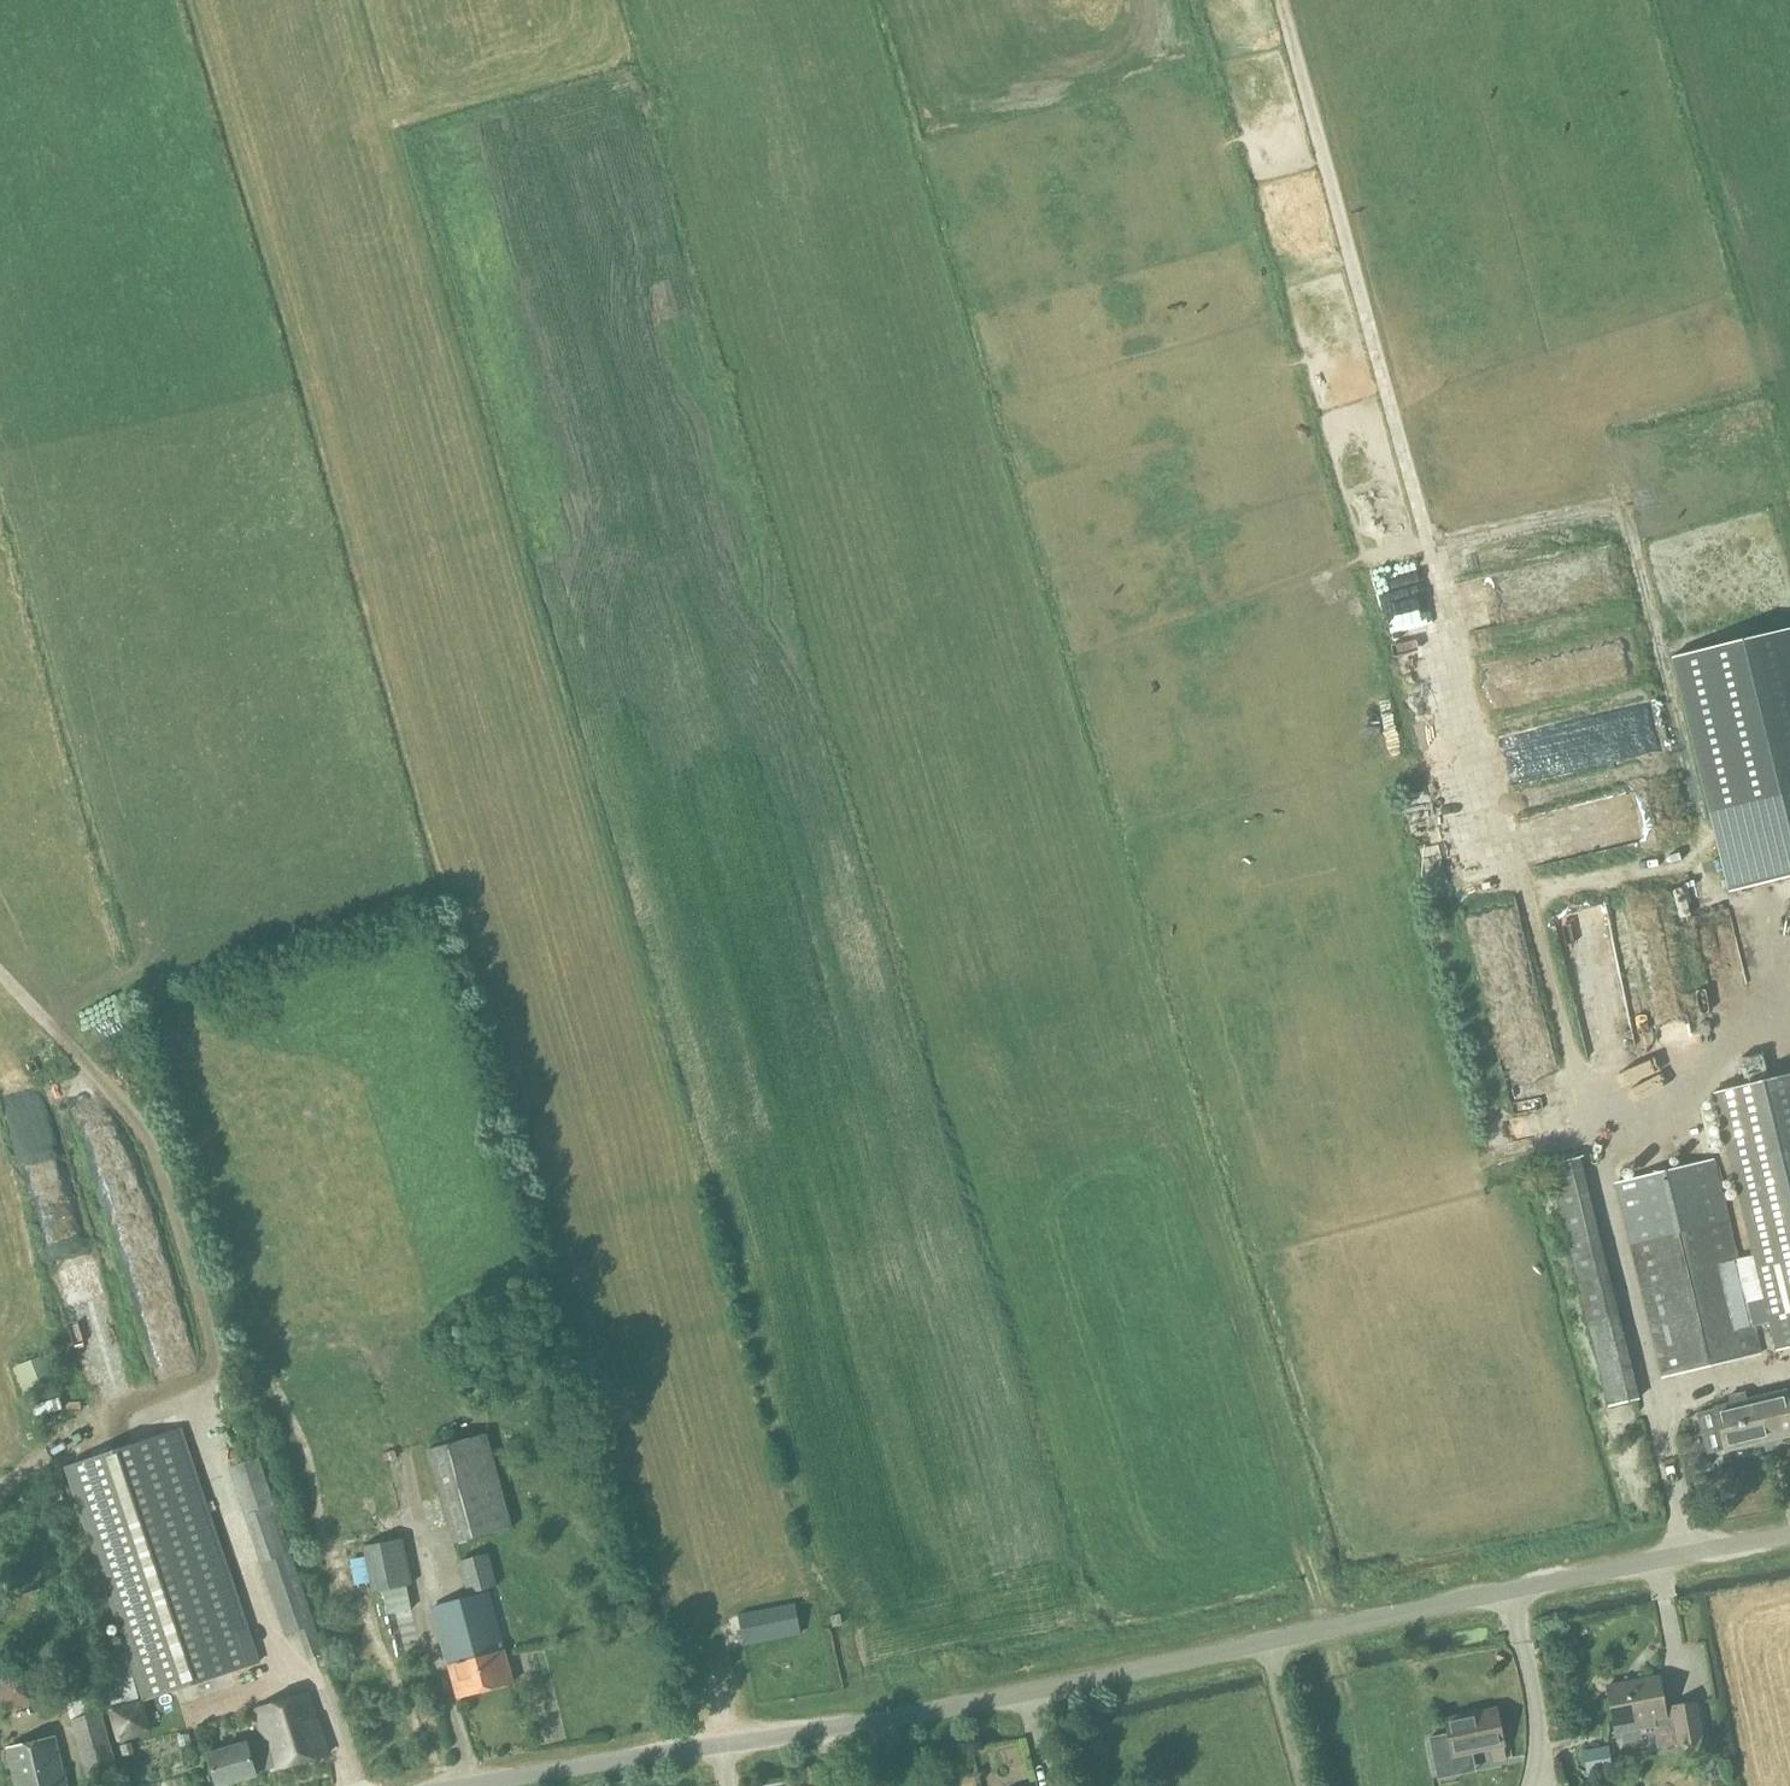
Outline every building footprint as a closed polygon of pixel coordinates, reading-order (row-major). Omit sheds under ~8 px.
[(1789,877),(1789,629),(1672,658),(1729,892),(1789,877)] [(1713,1091),(1752,1256),(1768,1323),(1775,1350),(1789,1346),(1789,1073),(1713,1091)] [(1609,1406),(1637,1398),(1616,1305),(1602,1252),(1578,1155),(1549,1162),(1609,1406)] [(1663,1376),(1757,1354),(1751,1327),(1735,1260),(1710,1158),(1617,1180),(1663,1376)] [(1768,1323),(1752,1256),(1735,1260),(1751,1327),(1768,1323)] [(1698,1413),(1707,1453),(1724,1449),(1789,1434),(1789,1408),(1786,1391),(1746,1400),(1744,1392),(1728,1396),(1730,1404),(1714,1408),(1714,1409),(1698,1413)] [(71,1466),(149,1698),(259,1661),(181,1429),(71,1466)] [(427,1449),(427,1450),(453,1544),(513,1527),(487,1433),(427,1449)] [(285,1634),(315,1625),(306,1599),(258,1459),(231,1468),(247,1515),(245,1516),(285,1634)] [(363,1546),(372,1590),(411,1583),(403,1538),(363,1546)] [(487,1554),(464,1560),(460,1561),(468,1592),(495,1585),(487,1554)] [(457,1697),(512,1682),(488,1593),(433,1607),(457,1697)] [(742,1643),(800,1632),(794,1604),(737,1615),(742,1643)] [(832,1627),(842,1625),(839,1614),(830,1616),(832,1627)] [(1657,1747),(1701,1740),(1694,1703),(1673,1707),(1673,1708),(1665,1710),(1659,1678),(1607,1687),(1616,1733),(1654,1726),(1657,1747)] [(248,1744),(248,1742),(207,1754),(217,1785),(222,1785),(257,1776),(256,1771),(270,1767),(271,1770),(326,1753),(308,1693),(251,1710),(261,1740),(248,1744)] [(1448,1733),(1430,1737),(1438,1778),(1457,1774),(1453,1755),(1489,1748),(1492,1761),(1506,1758),(1503,1745),(1504,1745),(1496,1709),(1446,1720),(1448,1733)] [(88,1780),(117,1772),(100,1712),(71,1720),(88,1780)] [(54,1737),(7,1749),(16,1785),(66,1785),(54,1737)] [(1587,1772),(1602,1769),(1598,1749),(1583,1752),(1587,1772)]
